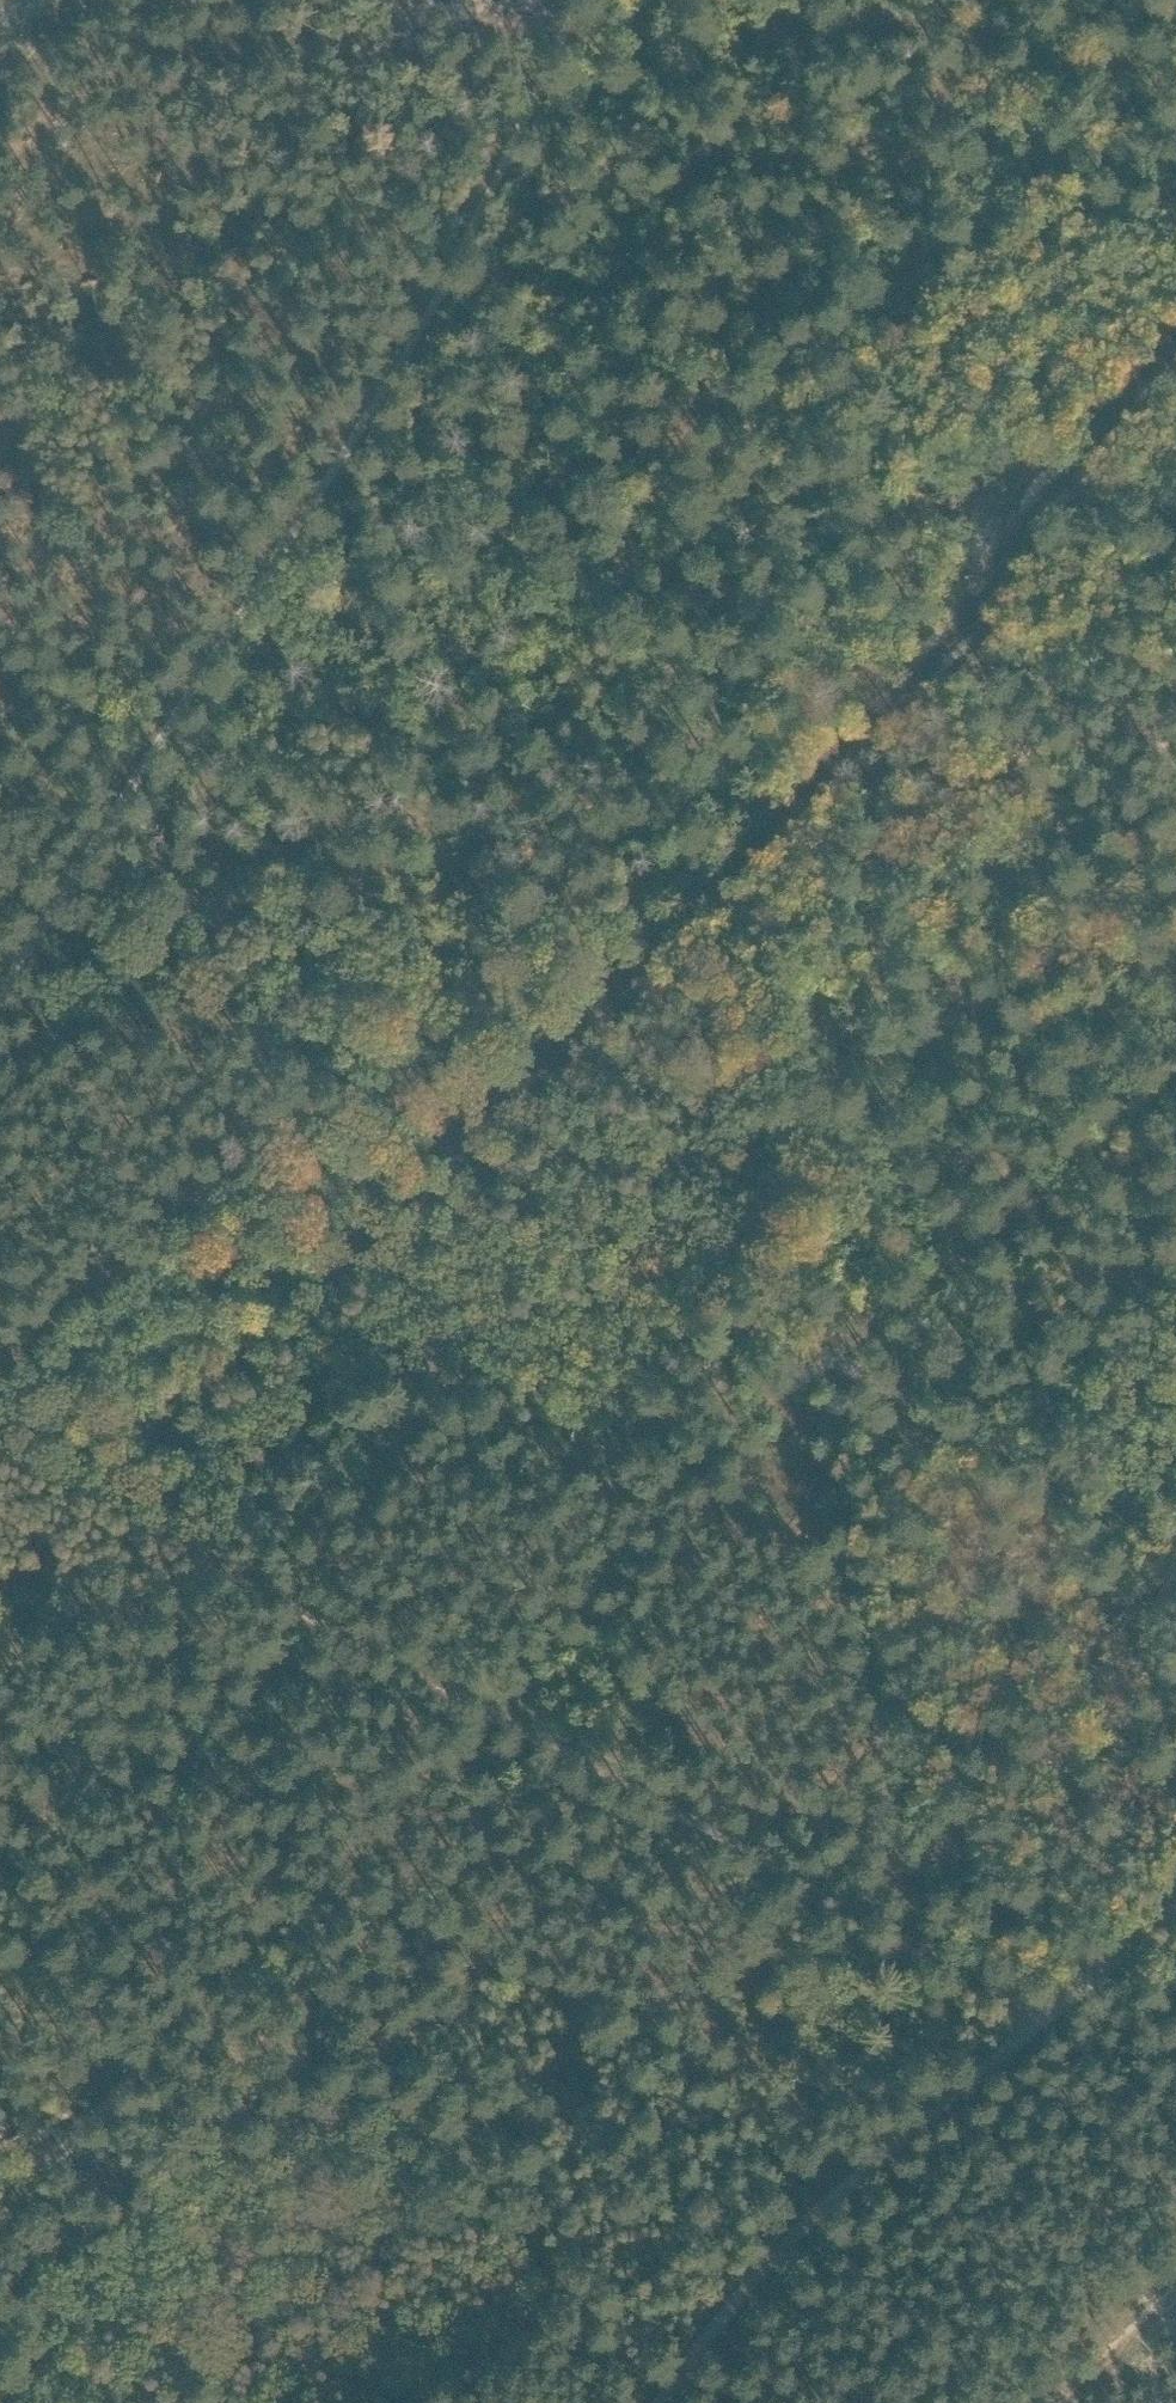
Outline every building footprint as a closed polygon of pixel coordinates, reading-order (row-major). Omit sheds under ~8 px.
[(1083,2064),(1080,2060),(1072,2068),(1075,2072),(1083,2064)]
